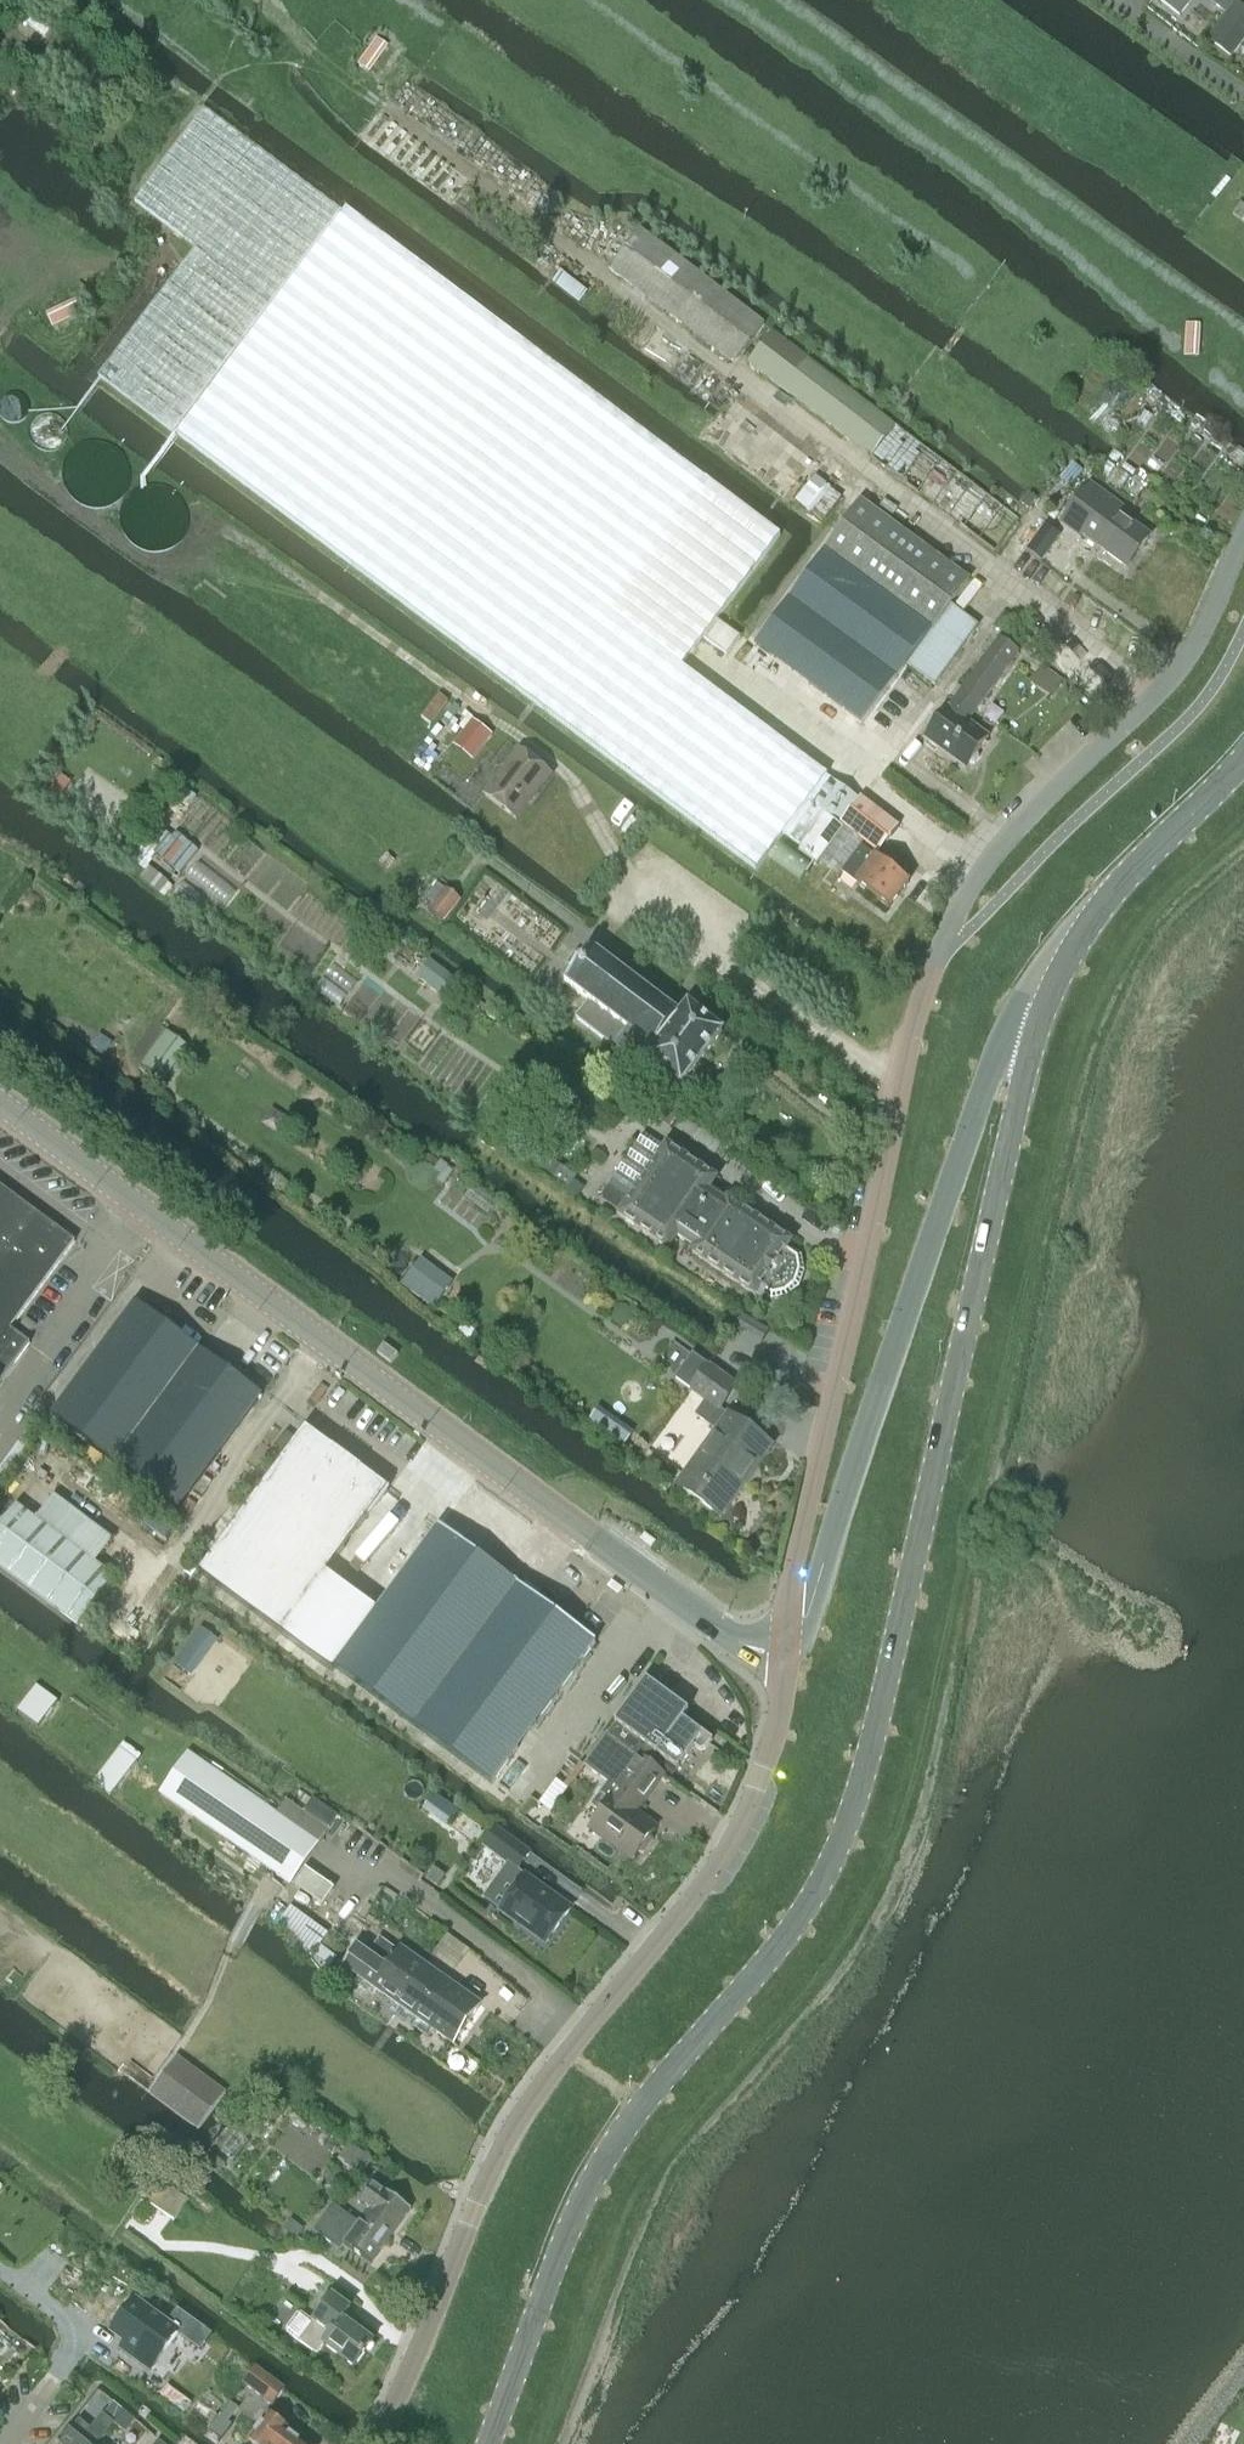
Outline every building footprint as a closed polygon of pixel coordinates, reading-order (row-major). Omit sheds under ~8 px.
[(1179,18),(1194,0),(1157,0),(1179,18)] [(1207,41),(1230,59),(1243,41),(1243,10),(1235,3),(1207,41)] [(825,816),(818,811),(837,785),(827,778),(828,777),(682,668),(607,611),(705,481),(522,342),(520,345),(204,109),(134,201),(196,248),(98,377),(534,704),(756,871),(783,836),(802,849),(825,816)] [(642,231),(611,271),(735,366),(743,354),(765,326),(642,231)] [(575,281),(582,271),(574,265),(567,275),(575,281)] [(69,309),(53,333),(70,345),(86,320),(69,309)] [(751,359),(748,363),(872,458),(896,426),(772,331),(751,359)] [(1119,475),(1109,487),(1119,494),(1129,482),(1119,475)] [(728,657),(741,639),(717,622),(780,537),(705,481),(607,611),(682,668),(703,639),(728,657)] [(812,481),(795,505),(822,525),(840,501),(812,481)] [(1080,541),(1083,538),(1126,570),(1149,538),(1120,517),(1124,511),(1091,487),(1061,527),(1080,541)] [(934,687),(978,626),(951,606),(969,581),(861,502),(825,552),(933,630),(906,666),(934,687)] [(1043,564),(1060,540),(1047,531),(1030,554),(1043,564)] [(825,552),(756,646),(864,725),(906,666),(933,630),(825,552)] [(993,627),(944,694),(991,729),(1040,661),(993,627)] [(924,740),(966,771),(989,739),(947,709),(924,740)] [(488,734),(474,723),(456,746),(470,757),(488,734)] [(519,752),(485,796),(516,821),(551,777),(519,752)] [(802,849),(798,853),(816,866),(843,830),(839,827),(840,826),(858,801),(837,785),(818,811),(825,816),(802,849)] [(899,828),(860,799),(840,827),(878,855),(899,828)] [(889,910),(909,884),(900,877),(908,868),(888,853),(881,863),(862,849),(842,875),(889,910)] [(437,883),(420,906),(443,923),(460,900),(437,883)] [(577,971),(567,984),(588,1000),(574,1018),(581,1023),(616,1049),(642,1069),(647,1062),(646,1061),(681,1016),(593,950),(583,963),(576,957),(570,966),(577,971)] [(417,978),(441,996),(454,979),(430,960),(417,978)] [(681,1016),(646,1061),(647,1062),(682,1089),(724,1034),(689,1007),(681,1016)] [(167,1031),(141,1066),(154,1076),(180,1041),(167,1031)] [(654,1116),(671,1128),(688,1105),(670,1093),(654,1116)] [(666,1149),(645,1135),(601,1200),(622,1214),(620,1217),(670,1250),(678,1238),(696,1249),(693,1254),(756,1296),(759,1292),(772,1301),(788,1298),(800,1287),(805,1272),(802,1256),(789,1247),(792,1243),(729,1200),(726,1205),(708,1193),(717,1180),(667,1147),(666,1149)] [(717,1142),(712,1150),(717,1154),(720,1150),(722,1146),(717,1142)] [(446,1168),(436,1183),(444,1189),(454,1174),(446,1168)] [(11,1330),(76,1243),(0,1188),(0,1385),(30,1344),(11,1330)] [(421,1261),(402,1286),(433,1309),(452,1284),(421,1261)] [(201,1351),(193,1346),(138,1305),(54,1419),(115,1464),(201,1351)] [(391,1365),(398,1355),(386,1346),(385,1346),(384,1345),(383,1346),(377,1354),(379,1356),(391,1365)] [(201,1351),(115,1464),(180,1511),(264,1397),(201,1351)] [(692,1356),(675,1379),(691,1391),(705,1401),(719,1411),(736,1387),(708,1367),(692,1356)] [(716,1432),(677,1487),(720,1518),(729,1506),(771,1447),(728,1416),(727,1417),(719,1411),(705,1401),(695,1416),(716,1432)] [(307,1431),(200,1574),(281,1635),(306,1653),(351,1592),(326,1574),(388,1490),(307,1431)] [(0,1529),(0,1569),(4,1573),(78,1628),(79,1626),(113,1580),(94,1566),(74,1551),(90,1529),(52,1501),(36,1523),(16,1508),(0,1529)] [(351,1592),(306,1653),(331,1672),(333,1669),(412,1728),(518,1587),(439,1528),(377,1611),(351,1592)] [(563,1612),(559,1617),(518,1587),(412,1728),(492,1786),(597,1646),(572,1627),(576,1622),(563,1612)] [(201,1629),(175,1665),(186,1673),(213,1637),(201,1629)] [(614,1725),(607,1734),(649,1764),(655,1755),(677,1771),(693,1748),(699,1752),(705,1751),(711,1743),(682,1721),(685,1717),(688,1713),(646,1682),(614,1725)] [(18,1712),(39,1727),(58,1702),(38,1686),(18,1712)] [(606,1734),(583,1765),(587,1769),(608,1784),(636,1804),(658,1774),(659,1772),(649,1764),(607,1734),(606,1734)] [(102,1774),(117,1786),(135,1762),(120,1750),(102,1774)] [(161,1795),(290,1884),(318,1844),(190,1754),(161,1795)] [(667,1764),(662,1771),(672,1778),(677,1771),(667,1764)] [(600,1813),(588,1830),(630,1862),(636,1854),(641,1855),(652,1841),(650,1837),(656,1830),(635,1814),(640,1807),(636,1804),(608,1784),(603,1790),(591,1806),(600,1813)] [(434,1793),(423,1808),(435,1816),(445,1801),(434,1793)] [(497,1830),(484,1848),(508,1865),(518,1872),(531,1855),(497,1830)] [(508,1865),(483,1899),(500,1912),(546,1945),(571,1909),(526,1876),(524,1878),(518,1874),(517,1873),(518,1872),(508,1865)] [(293,1886),(323,1906),(335,1889),(305,1869),(293,1886)] [(434,1869),(425,1881),(436,1889),(445,1877),(434,1869)] [(291,1906),(278,1924),(298,1939),(294,1945),(311,1957),(328,1934),(291,1906)] [(470,1951),(447,1935),(438,1948),(461,1964),(470,1951)] [(357,1945),(342,1965),(359,1977),(354,1984),(372,1997),(377,1990),(374,1988),(399,1953),(380,1940),(370,1954),(357,1945)] [(399,1953),(374,1988),(377,1990),(399,2006),(427,1966),(402,1948),(399,1953)] [(400,2007),(394,2015),(428,2038),(433,2030),(454,2045),(482,2006),(427,1966),(399,2006),(400,2007)] [(225,2094),(212,2084),(206,2092),(171,2066),(150,2094),(198,2130),(225,2094)] [(238,2124),(237,2126),(246,2133),(264,2109),(256,2104),(239,2126),(238,2124)] [(338,2161),(361,2176),(371,2159),(349,2144),(338,2161)] [(210,2152),(202,2163),(215,2174),(220,2169),(224,2164),(210,2152)] [(161,2185),(152,2178),(139,2196),(147,2203),(161,2185)] [(190,2199),(164,2183),(149,2205),(175,2222),(190,2199)] [(360,2224),(387,2243),(410,2209),(384,2190),(382,2192),(374,2187),(361,2205),(369,2211),(360,2224)] [(345,2244),(372,2263),(387,2243),(360,2224),(333,2205),(313,2232),(341,2251),(345,2244)] [(297,2238),(303,2230),(293,2222),(286,2230),(297,2238)] [(298,2315),(286,2330),(287,2334),(299,2342),(316,2356),(324,2346),(355,2369),(374,2343),(343,2320),(351,2310),(333,2297),(326,2307),(314,2323),(301,2314),(298,2315)] [(135,2302),(112,2333),(126,2344),(122,2350),(151,2371),(177,2335),(200,2351),(213,2335),(177,2310),(167,2325),(135,2302)] [(273,2405),(285,2391),(285,2390),(257,2368),(245,2383),(273,2405)] [(115,2426),(125,2413),(114,2404),(104,2417),(115,2426)] [(125,2413),(115,2426),(125,2434),(135,2421),(125,2413)] [(286,2432),(288,2429),(269,2415),(249,2441),(254,2443),(302,2443),(286,2432)] [(228,2433),(214,2422),(204,2436),(214,2443),(220,2443),(228,2433)] [(72,2432),(62,2443),(87,2443),(72,2432)]
